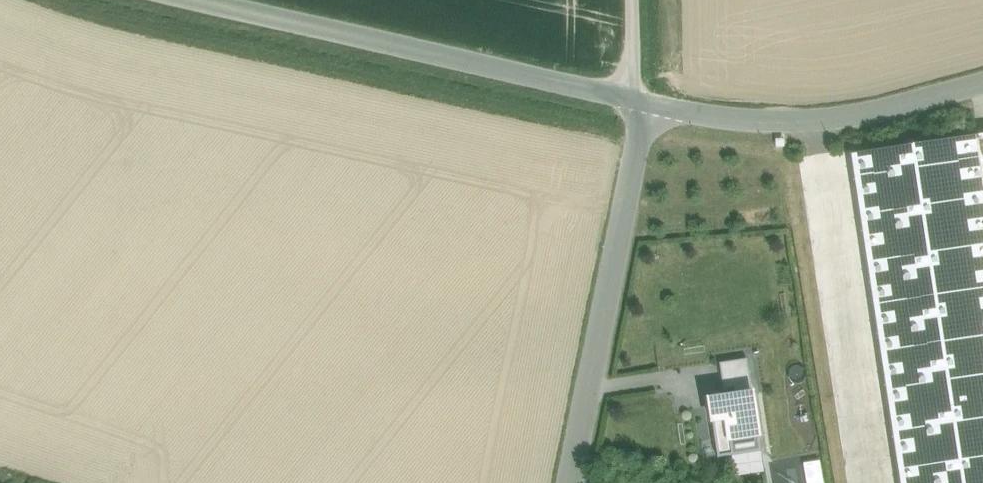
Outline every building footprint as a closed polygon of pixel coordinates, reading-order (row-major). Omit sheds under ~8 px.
[(747,359),(719,363),(723,389),(734,387),(751,385),(747,359)] [(751,385),(734,387),(735,395),(709,399),(715,441),(729,439),(758,434),(751,385)] [(888,414),(899,482),(982,482),(982,399),(888,414)] [(758,434),(729,439),(731,455),(761,451),(758,434)] [(802,461),(806,482),(822,482),(818,458),(802,461)]
